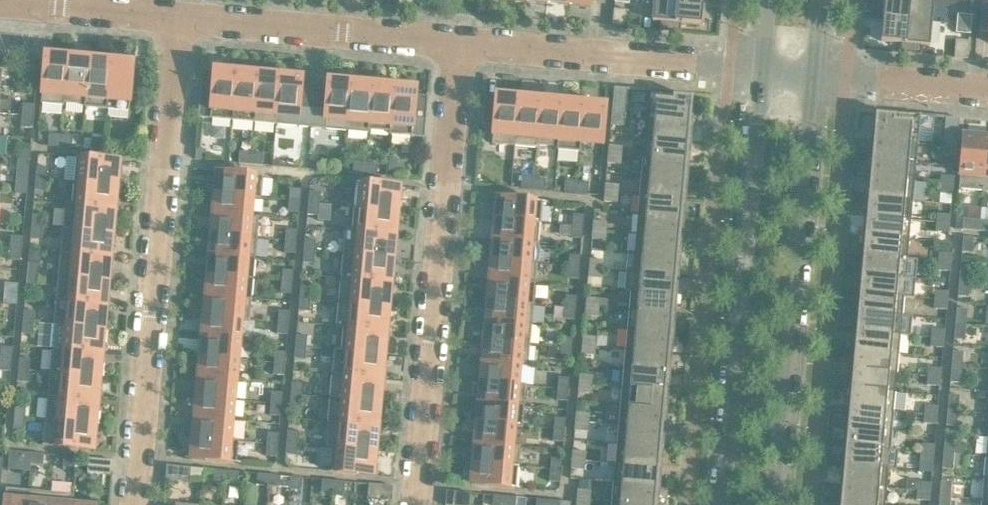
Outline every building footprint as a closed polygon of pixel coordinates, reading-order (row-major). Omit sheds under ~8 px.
[(696,0),(655,0),(653,21),(661,22),(660,30),(659,30),(659,31),(681,33),(681,32),(680,32),(681,24),(702,25),(704,1),(696,0)] [(883,17),(932,22),(934,0),(885,0),(883,17)] [(982,8),(980,32),(987,33),(987,8),(982,8)] [(626,28),(628,11),(614,9),(612,27),(626,28)] [(956,33),(970,34),(972,15),(958,14),(956,33)] [(932,22),(883,17),(881,42),(901,44),(901,51),(900,51),(900,53),(922,55),(922,53),(921,53),(921,45),(930,46),(932,22)] [(956,40),(954,58),(968,59),(970,41),(956,40)] [(68,57),(56,56),(46,55),(41,103),(64,105),(68,57)] [(90,59),(78,58),(68,57),(64,105),(65,105),(65,103),(85,105),(84,107),(85,107),(90,59)] [(112,61),(100,60),(90,59),(85,107),(107,109),(112,61)] [(134,63),(121,62),(112,61),(107,109),(130,111),(131,93),(143,95),(146,70),(144,69),(144,70),(133,69),(134,63)] [(202,74),(198,118),(233,121),(237,72),(228,71),(215,70),(214,76),(203,75),(202,74)] [(237,72),(233,121),(254,123),(259,74),(258,74),(249,73),(237,72)] [(259,74),(254,123),(276,125),(280,76),(271,75),(259,74)] [(280,76),(276,125),(311,128),(315,86),(302,84),(303,78),(301,78),(292,77),(280,76)] [(315,86),(311,128),(347,131),(351,83),(339,82),(330,81),(329,81),(328,87),(315,86)] [(351,83),(347,131),(368,133),(373,85),(361,83),(352,83),(351,83)] [(373,85),(368,133),(370,133),(370,130),(389,132),(389,135),(390,135),(394,87),(382,85),(373,85)] [(394,87),(390,135),(425,138),(428,95),(427,95),(427,96),(416,95),(417,89),(409,88),(404,87),(395,87),(394,87)] [(624,126),(628,89),(614,87),(611,125),(624,126)] [(649,91),(647,119),(690,123),(693,99),(675,97),(676,93),(649,91)] [(494,126),(492,144),(515,146),(519,98),(497,96),(496,102),(485,101),(485,100),(484,100),(482,125),(494,126)] [(541,100),(519,98),(515,146),(536,148),(541,100)] [(562,102),(553,101),(541,100),(536,148),(538,148),(538,145),(557,147),(557,150),(558,150),(562,102)] [(584,104),(574,103),(562,102),(558,150),(579,152),(584,104)] [(34,117),(35,105),(23,104),(22,116),(34,117)] [(606,106),(584,104),(579,152),(581,152),(581,142),(602,144),(602,145),(603,145),(606,106)] [(877,115),(874,140),(918,144),(918,141),(932,143),(934,116),(894,113),(894,117),(877,115)] [(33,129),(34,117),(22,116),(21,128),(33,129)] [(959,119),(946,117),(943,146),(957,148),(959,119)] [(647,119),(645,138),(691,143),(692,131),(690,131),(690,123),(647,119)] [(60,147),(61,135),(49,134),(48,146),(60,147)] [(72,149),(73,136),(61,135),(60,147),(72,149)] [(970,136),(964,135),(959,189),(983,191),(987,137),(979,136),(970,135),(970,136)] [(92,138),(91,150),(103,151),(104,139),(92,138)] [(645,138),(643,158),(687,162),(688,154),(690,154),(691,143),(645,138)] [(871,148),(870,159),(916,163),(918,144),(874,140),(874,148),(871,148)] [(622,147),(609,146),(608,154),(622,156),(622,147)] [(957,148),(943,146),(942,155),(956,156),(957,148)] [(18,159),(30,160),(31,148),(19,147),(18,159)] [(240,151),(239,164),(251,165),(252,152),(240,151)] [(264,154),(252,152),(251,165),(263,166),(264,154)] [(622,156),(608,154),(607,163),(621,164),(622,156)] [(120,161),(77,157),(75,182),(118,186),(120,161)] [(643,158),(642,177),(688,181),(689,170),(686,169),(687,162),(643,158)] [(18,159),(17,171),(29,172),(30,160),(18,159)] [(398,172),(399,160),(389,159),(388,171),(398,172)] [(870,159),(869,170),(872,171),(871,178),(915,182),(916,163),(870,159)] [(354,162),(353,174),(365,175),(366,163),(354,162)] [(378,164),(366,163),(365,175),(377,176),(378,164)] [(46,168),(37,167),(36,178),(45,179),(46,168)] [(263,176),(218,172),(216,194),(261,198),(263,176)] [(941,176),(940,185),(953,186),(954,177),(941,176)] [(522,177),(521,189),(533,190),(534,178),(522,177)] [(642,177),(640,196),(684,200),(684,192),(687,192),(688,181),(642,177)] [(45,179),(36,178),(35,190),(44,191),(45,179)] [(546,179),(534,178),(533,190),(545,191),(546,179)] [(868,186),(867,197),(913,201),(924,202),(926,183),(915,182),(871,178),(870,186),(868,186)] [(565,181),(564,193),(576,194),(577,182),(565,181)] [(75,182),(73,205),(72,205),(116,210),(118,186),(75,182)] [(357,183),(355,207),(398,211),(399,198),(400,188),(400,186),(357,182),(357,183)] [(589,183),(577,182),(576,194),(588,195),(589,183)] [(619,185),(606,184),(605,193),(618,194),(619,185)] [(953,186),(940,185),(939,193),(952,195),(953,186)] [(290,189),(289,200),(300,201),(301,190),(290,189)] [(321,193),(309,191),(308,203),(320,204),(321,193)] [(618,194),(605,193),(604,201),(617,203),(618,194)] [(261,198),(216,194),(214,214),(259,218),(259,217),(252,216),(254,198),(261,199),(261,198)] [(640,196),(638,215),(684,219),(685,208),(683,208),(684,200),(640,196)] [(867,197),(866,209),(868,209),(867,217),(911,220),(913,201),(867,197)] [(543,202),(497,198),(496,219),(541,223),(543,202)] [(300,201),(289,200),(288,212),(299,213),(300,201)] [(320,204),(308,203),(307,215),(318,216),(320,204)] [(72,205),(73,205),(65,204),(63,229),(113,234),(116,210),(72,205)] [(346,230),(346,231),(396,235),(397,225),(398,211),(355,207),(353,230),(346,230)] [(259,218),(214,214),(212,234),(257,238),(259,218)] [(573,214),(572,226),(583,227),(585,215),(573,214)] [(937,214),(936,223),(949,224),(950,215),(937,214)] [(42,215),(33,215),(31,226),(41,227),(42,215)] [(638,215),(636,234),(680,238),(681,230),(683,231),(684,219),(638,215)] [(864,224),(863,235),(909,240),(911,220),(867,217),(867,224),(864,224)] [(541,223),(496,219),(494,239),(539,243),(539,242),(532,242),(534,224),(541,224),(541,223)] [(963,219),(962,230),(979,231),(980,220),(963,219)] [(980,220),(979,231),(987,232),(987,221),(980,220)] [(593,221),(593,230),(606,231),(607,223),(593,221)] [(949,224),(936,223),(936,232),(949,233),(949,224)] [(41,227),(31,226),(30,238),(40,239),(41,227)] [(583,227),(572,226),(571,238),(582,239),(583,227)] [(113,234),(63,229),(61,253),(111,257),(113,234)] [(286,229),(285,241),(296,242),(298,230),(286,229)] [(606,231),(593,230),(592,239),(605,240),(606,231)] [(346,231),(343,255),(394,259),(395,245),(396,235),(346,231)] [(257,238),(212,234),(210,254),(256,259),(257,238)] [(636,234),(635,253),(681,257),(682,246),(679,246),(680,238),(636,234)] [(863,235),(862,247),(865,247),(864,255),(908,259),(909,240),(863,235)] [(22,249),(23,237),(11,236),(10,248),(22,249)] [(963,237),(962,252),(973,253),(974,238),(963,237)] [(316,240),(305,239),(304,251),(315,252),(316,240)] [(539,243),(494,239),(492,260),(537,264),(539,243)] [(296,242),(285,241),(284,253),(295,254),(296,242)] [(21,261),(22,249),(10,248),(9,260),(21,261)] [(315,252),(304,251),(303,263),(314,264),(315,252)] [(111,257),(61,253),(59,277),(109,282),(111,257)] [(628,253),(626,272),(677,276),(677,269),(680,269),(681,257),(635,253),(628,253)] [(939,253),(938,262),(951,263),(952,254),(939,253)] [(256,259),(210,254),(208,275),(254,279),(256,259)] [(343,255),(341,279),(392,283),(392,273),(394,259),(343,255)] [(570,255),(568,267),(580,268),(581,256),(570,255)] [(861,262),(860,274),(916,279),(918,260),(908,259),(864,255),(863,263),(861,262)] [(537,264),(492,260),(490,280),(536,284),(537,264)] [(603,261),(590,260),(589,268),(603,270),(603,261)] [(951,263),(938,262),(937,270),(950,272),(951,263)] [(38,263),(28,263),(27,274),(37,275),(38,263)] [(971,266),(961,265),(959,281),(970,282),(971,266)] [(580,268),(568,267),(567,278),(579,279),(580,268)] [(603,270),(589,268),(588,277),(602,279),(603,270)] [(283,270),(282,281),(293,283),(294,271),(283,270)] [(626,272),(625,291),(631,292),(677,296),(678,284),(676,284),(677,276),(626,272)] [(37,275),(27,274),(26,286),(36,287),(37,275)] [(860,274),(859,285),(861,285),(860,293),(904,297),(914,298),(916,279),(860,274)] [(254,279),(208,275),(206,295),(252,299),(254,279)] [(109,282),(59,277),(57,301),(107,306),(109,282)] [(341,279),(339,303),(389,307),(391,293),(392,283),(341,279)] [(536,284),(490,280),(488,300),(534,304),(536,284)] [(293,283),(282,281),(280,293),(292,294),(293,283)] [(970,282),(959,281),(958,296),(969,297),(970,282)] [(312,288),(301,287),(300,299),(311,300),(312,288)] [(935,291),(935,300),(948,301),(949,292),(935,291)] [(631,292),(629,311),(673,315),(674,307),(676,307),(677,296),(631,292)] [(857,301),(856,312),(902,316),(904,297),(860,293),(860,301),(857,301)] [(252,299),(206,295),(205,315),(250,320),(252,299)] [(566,296),(565,307),(576,308),(577,297),(566,296)] [(600,299),(587,298),(586,307),(599,308),(600,299)] [(311,300),(300,299),(298,311),(310,312),(311,300)] [(534,304),(488,300),(486,321),(532,325),(534,304)] [(948,301),(935,300),(934,308),(947,310),(948,301)] [(107,306),(57,301),(54,325),(105,330),(107,306)] [(339,303),(337,327),(387,331),(388,321),(389,307),(339,303)] [(576,308),(565,307),(564,319),(575,320),(576,308)] [(599,308),(586,307),(585,315),(598,317),(599,308)] [(967,309),(957,308),(955,324),(966,325),(967,309)] [(33,311),(24,310),(23,322),(32,323),(33,311)] [(279,311),(278,322),(289,323),(290,312),(279,311)] [(629,311),(628,329),(674,334),(675,323),(672,322),(673,315),(629,311)] [(856,312),(855,323),(858,323),(857,331),(901,335),(910,336),(912,317),(902,316),(856,312)] [(250,320),(205,315),(203,336),(241,339),(243,320),(250,321),(250,320)] [(532,325),(486,321),(484,341),(530,345),(532,325)] [(32,323),(23,322),(22,334),(31,335),(32,323)] [(289,323),(278,322),(277,334),(288,335),(289,323)] [(966,325),(955,324),(954,340),(965,341),(966,325)] [(105,330),(54,325),(52,349),(103,353),(105,330)] [(335,349),(335,350),(385,355),(386,341),(387,331),(337,327),(337,328),(344,328),(342,350),(335,349)] [(628,329),(626,349),(670,353),(670,345),(673,345),(674,334),(628,329)] [(932,329),(931,338),(944,339),(945,330),(932,329)] [(854,339),(853,350),(899,354),(901,335),(857,331),(856,339),(854,339)] [(308,336),(296,335),(295,347),(306,348),(308,336)] [(241,339),(203,336),(201,356),(239,360),(241,339)] [(562,336),(561,348),(572,349),(573,337),(562,336)] [(596,337),(583,336),(582,345),(596,346),(596,337)] [(944,339),(931,338),(930,347),(944,348),(944,339)] [(530,345),(484,341),(483,362),(528,366),(530,345)] [(596,346),(582,345),(581,354),(595,355),(596,346)] [(12,359),(13,348),(1,347),(0,358),(12,359)] [(306,348),(295,347),(294,359),(305,360),(306,348)] [(572,349),(561,348),(560,360),(571,361),(572,349)] [(103,353),(52,349),(50,373),(101,377),(103,353)] [(626,349),(624,368),(670,372),(671,361),(669,361),(670,353),(626,349)] [(335,350),(332,374),(383,379),(384,369),(385,355),(335,350)] [(853,350),(852,362),(854,362),(854,369),(897,373),(899,354),(853,350)] [(275,351),(274,363),(285,364),(287,352),(275,351)] [(964,352),(953,351),(951,367),(962,368),(964,352)] [(239,360),(201,356),(199,377),(237,380),(239,360)] [(12,359),(0,358),(0,371),(11,372),(12,359)] [(29,359),(20,358),(19,370),(28,371),(29,359)] [(528,366),(483,362),(481,382),(526,386),(526,385),(519,384),(521,366),(528,367),(528,366)] [(285,364),(274,363),(273,375),(284,376),(285,364)] [(962,368),(951,367),(950,383),(961,384),(962,368)] [(624,368),(622,387),(666,391),(667,383),(669,384),(670,372),(624,368)] [(928,368),(928,376),(941,378),(942,369),(928,368)] [(850,377),(849,388),(895,393),(897,373),(854,369),(853,377),(850,377)] [(28,371),(19,370),(17,382),(27,383),(28,371)] [(101,377),(50,373),(48,397),(98,401),(101,377)] [(332,374),(330,398),(381,403),(382,389),(383,379),(332,374)] [(593,376),(580,374),(579,383),(592,384),(593,376)] [(941,378),(928,376),(927,385),(940,386),(941,378)] [(237,380),(199,377),(197,397),(235,400),(237,380)] [(558,377),(557,389),(569,390),(570,378),(558,377)] [(526,386),(481,382),(479,402),(524,406),(526,386)] [(303,384),(292,383),(291,395),(302,396),(303,384)] [(592,384),(579,383),(578,392),(591,393),(592,384)] [(622,387),(621,406),(667,410),(668,399),(665,399),(666,391),(622,387)] [(849,388),(848,400),(851,400),(850,408),(894,412),(895,393),(849,388)] [(569,390),(557,389),(556,400),(568,402),(569,390)] [(271,392),(270,404),(282,405),(283,393),(271,392)] [(302,396),(291,395),(290,406),(301,407),(302,396)] [(960,396),(949,395),(947,411),(958,412),(960,396)] [(98,401),(48,397),(46,421),(96,425),(98,401)] [(235,400),(197,397),(195,417),(234,421),(235,400)] [(330,398),(328,422),(378,427),(379,417),(381,403),(330,398)] [(524,406),(479,402),(477,422),(523,427),(524,406)] [(282,405),(270,404),(269,415),(281,416),(282,405)] [(25,407),(15,406),(14,418),(24,418),(25,407)] [(621,406),(619,425),(663,429),(663,422),(666,422),(667,410),(621,406)] [(923,423),(937,424),(938,407),(925,406),(923,423)] [(847,415),(846,427),(892,431),(894,412),(850,408),(849,416),(847,415)] [(958,412),(947,411),(946,426),(957,427),(958,412)] [(590,414),(576,413),(575,421),(589,423),(590,414)] [(234,421),(195,417),(194,438),(239,442),(239,441),(232,440),(234,421)] [(24,418),(14,418),(13,429),(23,430),(24,418)] [(555,418),(554,429),(565,430),(566,419),(555,418)] [(96,425),(46,421),(44,446),(94,450),(96,425)] [(589,423),(575,421),(575,430),(588,432),(589,423)] [(328,422),(326,446),(376,451),(378,437),(378,427),(328,422)] [(523,427),(477,422),(475,443),(521,447),(521,446),(514,445),(515,427),(523,428),(523,427)] [(619,425),(617,445),(663,449),(664,437),(662,437),(663,429),(619,425)] [(846,427),(845,438),(847,438),(847,446),(890,450),(892,431),(846,427)] [(565,430),(554,429),(553,441),(564,442),(565,430)] [(299,432),(288,431),(286,442),(298,443),(299,432)] [(268,433),(267,444),(278,445),(279,434),(268,433)] [(239,442),(194,438),(192,459),(237,463),(239,442)] [(956,439),(945,438),(944,453),(954,454),(956,439)] [(298,443),(286,442),(285,454),(297,455),(298,443)] [(521,447),(475,443),(473,463),(519,467),(521,447)] [(278,445),(267,444),(266,456),(277,457),(278,445)] [(922,444),(921,453),(934,454),(935,445),(922,444)] [(617,445),(616,464),(659,468),(660,460),(662,460),(663,449),(617,445)] [(320,448),(318,469),(331,470),(331,472),(374,476),(376,451),(326,446),(326,447),(333,448),(333,449),(320,448)] [(844,454),(843,465),(888,469),(897,470),(898,451),(890,450),(847,446),(846,454),(844,454)] [(586,452),(573,451),(572,460),(585,461),(586,452)] [(32,453),(21,452),(20,462),(32,463),(32,453)] [(44,454),(32,453),(32,463),(43,464),(44,454)] [(921,453),(919,472),(932,473),(934,454),(921,453)] [(954,454),(944,453),(942,469),(953,470),(954,454)] [(76,457),(64,456),(63,466),(75,467),(76,457)] [(551,458),(550,470),(561,471),(562,459),(551,458)] [(113,461),(89,459),(88,473),(112,475),(113,461)] [(585,461),(572,460),(571,469),(584,470),(585,461)] [(519,467),(473,463),(471,484),(517,489),(519,467)] [(616,464),(614,483),(660,487),(661,476),(658,475),(659,468),(616,464)] [(843,465),(841,476),(844,476),(843,484),(887,488),(888,469),(843,465)] [(167,466),(166,480),(190,482),(190,479),(191,468),(167,466)] [(204,469),(191,468),(190,479),(203,480),(204,469)] [(226,471),(215,470),(214,481),(225,482),(226,471)] [(561,471),(550,470),(549,482),(560,483),(561,471)] [(238,472),(226,471),(225,482),(237,483),(238,472)] [(269,475),(258,474),(257,485),(268,486),(269,475)] [(281,476),(269,475),(268,486),(280,487),(281,476)] [(303,478),(291,477),(290,488),(301,489),(303,478)] [(334,481),(322,480),(321,491),(333,492),(334,481)] [(345,482),(334,481),(333,492),(344,493),(345,482)] [(952,482),(941,481),(940,496),(950,497),(952,482)] [(918,482),(917,491),(931,492),(931,483),(918,482)] [(612,502),(647,504),(656,504),(656,498),(659,498),(660,487),(614,483),(612,502)] [(393,486),(369,484),(368,498),(392,501),(393,486)] [(839,503),(860,504),(885,504),(887,488),(843,484),(842,492),(840,492),(839,503)] [(5,504),(28,504),(30,490),(28,490),(6,488),(6,498),(5,504)] [(28,504),(50,504),(51,492),(30,490),(28,504)] [(591,491),(578,490),(577,499),(590,500),(591,491)] [(471,493),(447,491),(446,504),(470,504),(471,493)] [(931,492),(917,491),(917,500),(930,501),(931,492)] [(50,504),(72,504),(73,494),(51,492),(50,504)] [(72,504),(80,504),(72,504),(73,494),(72,504)] [(493,495),(493,504),(504,504),(505,496),(493,495)] [(505,496),(504,504),(516,504),(517,497),(505,496)] [(940,496),(939,504),(950,504),(950,497),(940,496)]
